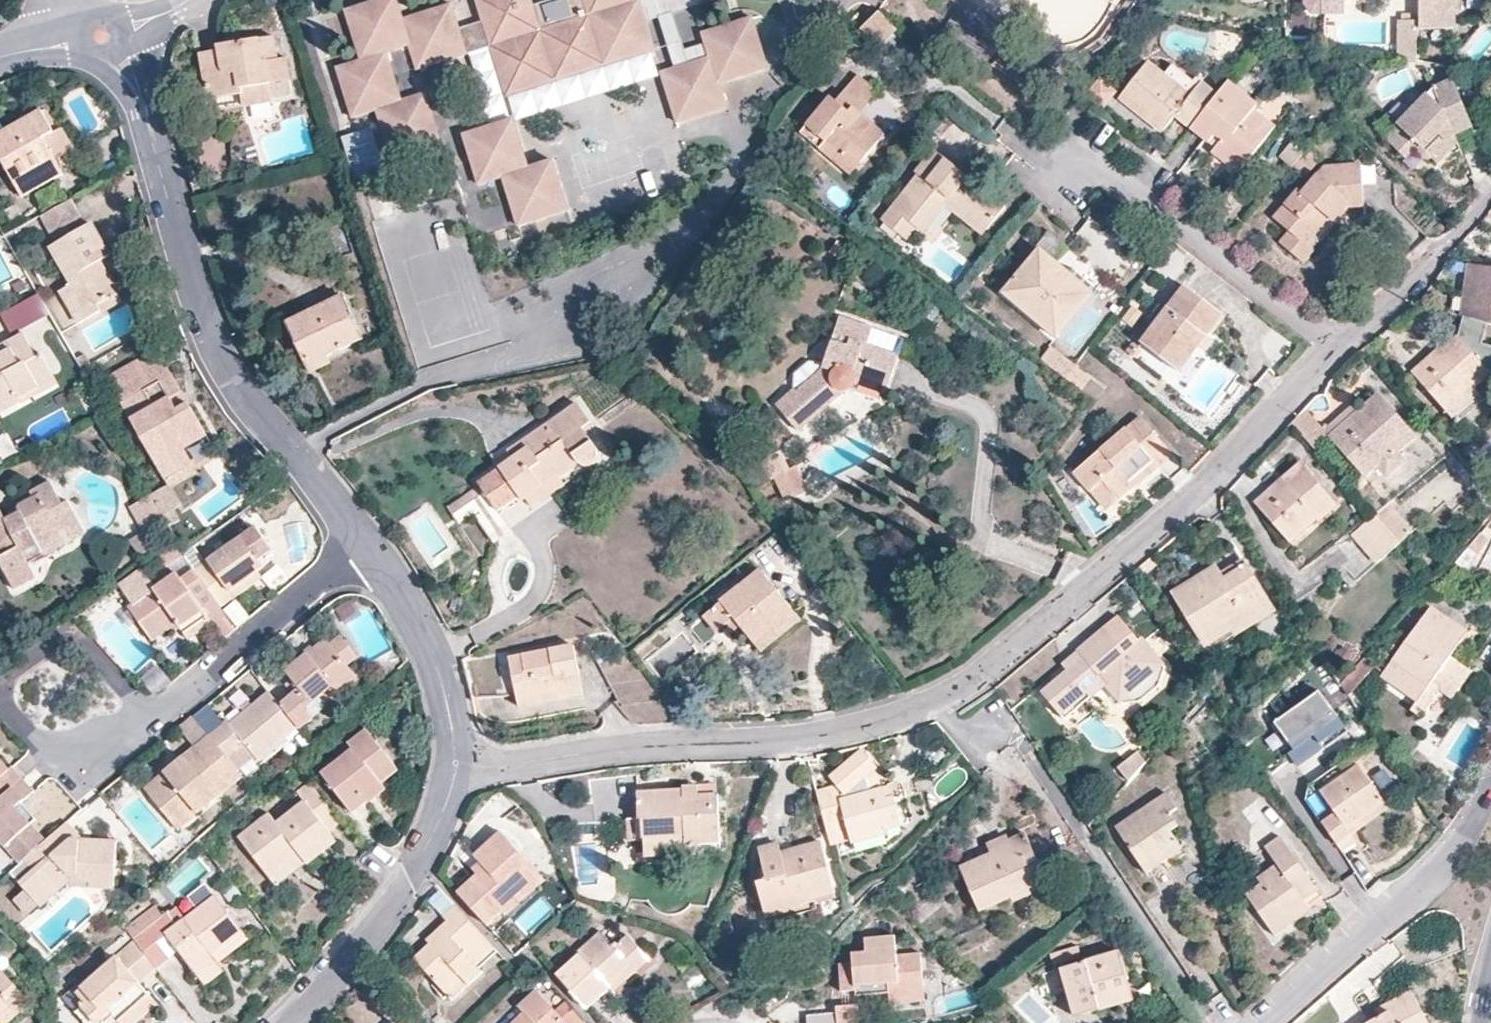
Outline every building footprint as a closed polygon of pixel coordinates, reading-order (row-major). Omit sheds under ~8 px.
[(646,21),(639,0),(640,0),(547,0),(532,5),(531,0),(474,0),(480,22),(460,28),(452,3),(403,18),(397,0),(375,0),(343,9),(359,60),(334,67),(349,118),(374,111),(389,160),(441,143),(425,93),(401,100),(386,53),(407,47),(415,71),(468,55),(468,53),(488,47),(504,97),(654,51),(646,21)] [(646,21),(657,18),(672,68),(707,57),(703,44),(683,49),(672,13),(714,0),(640,0),(639,0),(646,21)] [(1322,14),(1345,14),(1345,0),(1322,0),(1322,14)] [(1419,29),(1455,29),(1455,0),(1419,0),(1419,29)] [(896,32),(878,15),(855,38),(872,55),(896,32)] [(707,57),(672,68),(658,72),(675,124),(728,108),(720,83),(768,68),(751,16),(700,33),(703,44),(707,57)] [(199,54),(206,96),(207,99),(239,93),(239,88),(270,83),(289,80),(285,58),(277,59),(274,37),(216,46),(217,51),(199,54)] [(1175,117),(1191,129),(1195,123),(1217,96),(1182,68),(1180,71),(1173,65),(1163,77),(1146,64),(1119,97),(1162,131),(1175,117)] [(804,125),(824,143),(840,156),(845,150),(861,163),(878,143),(865,132),(872,124),(861,114),(853,107),(862,96),(867,101),(876,92),(857,75),(835,101),(829,96),(804,125)] [(1099,80),(1086,95),(1103,110),(1117,94),(1099,80)] [(1453,134),(1473,127),(1453,81),(1434,87),(1398,126),(1395,125),(1384,139),(1405,159),(1414,151),(1425,159),(1430,159),(1453,134)] [(207,99),(206,96),(199,97),(202,113),(241,106),(242,108),(273,102),(270,83),(239,88),(239,93),(207,99)] [(1256,106),(1227,83),(1217,96),(1195,123),(1209,135),(1204,141),(1215,150),(1212,153),(1238,174),(1273,128),(1253,110),(1256,106)] [(870,103),(867,101),(862,96),(853,107),(861,114),(870,103)] [(53,135),(40,112),(0,134),(0,162),(21,199),(63,177),(55,162),(44,140),(53,135)] [(513,119),(461,135),(477,186),(501,178),(516,227),(569,211),(552,160),(528,166),(513,119)] [(1195,123),(1191,129),(1204,141),(1209,135),(1195,123)] [(865,132),(878,143),(885,134),(872,124),(865,132)] [(61,130),(53,135),(44,140),(55,162),(73,151),(61,130)] [(369,130),(340,138),(353,180),(382,170),(369,130)] [(1453,134),(1430,159),(1437,166),(1458,145),(1453,134)] [(840,156),(824,143),(818,150),(850,177),(861,163),(845,150),(840,156)] [(879,220),(898,236),(909,224),(915,229),(922,235),(944,207),(949,202),(986,230),(1005,207),(932,150),(912,173),(916,175),(879,220)] [(1305,153),(1292,168),(1305,178),(1317,163),(1305,153)] [(1272,219),(1289,232),(1304,245),(1328,219),(1334,223),(1349,207),(1365,206),(1361,164),(1327,167),(1304,193),(1299,189),(1272,219)] [(80,220),(70,201),(40,217),(51,236),(80,220)] [(982,236),(986,230),(949,202),(944,207),(982,236)] [(1304,245),(1289,232),(1279,244),(1303,263),(1336,225),(1334,223),(1328,219),(1304,245)] [(84,229),(80,220),(51,236),(56,246),(84,229)] [(909,224),(898,236),(906,242),(915,229),(909,224)] [(91,225),(84,229),(56,246),(50,249),(71,285),(59,292),(79,324),(100,312),(97,306),(116,295),(99,263),(109,258),(91,225)] [(1040,251),(1002,289),(1056,337),(1095,296),(1040,251)] [(1469,263),(1462,317),(1482,323),(1490,326),(1490,265),(1469,263)] [(20,283),(12,287),(15,297),(25,291),(20,283)] [(1168,308),(1141,339),(1178,365),(1220,314),(1185,289),(1168,308)] [(120,303),(116,295),(97,306),(100,312),(101,314),(120,303)] [(284,324),(302,360),(323,350),(327,357),(364,339),(343,296),(284,324)] [(1132,307),(1121,320),(1132,329),(1143,315),(1132,307)] [(35,309),(20,318),(26,328),(41,320),(35,309)] [(26,328),(20,318),(7,324),(13,335),(26,328)] [(825,370),(777,404),(800,430),(848,389),(889,395),(904,344),(840,319),(825,370)] [(15,396),(18,400),(38,390),(36,384),(52,376),(41,354),(36,356),(23,335),(0,347),(0,404),(15,396)] [(1434,351),(1411,372),(1447,412),(1475,387),(1490,373),(1458,335),(1443,348),(1445,350),(1438,356),(1434,351)] [(1133,342),(1126,350),(1136,359),(1142,350),(1133,342)] [(1440,345),(1434,351),(1438,356),(1445,350),(1443,348),(1440,345)] [(1049,348),(1039,362),(1081,393),(1091,378),(1049,348)] [(1113,349),(1106,358),(1115,366),(1123,356),(1113,349)] [(106,380),(164,481),(191,465),(183,452),(179,444),(203,431),(187,404),(176,410),(170,398),(181,393),(156,350),(106,380)] [(323,350),(302,360),(309,374),(330,363),(327,357),(323,350)] [(52,376),(36,384),(38,390),(18,400),(15,396),(0,404),(0,415),(20,404),(21,406),(57,386),(52,376)] [(1475,387),(1447,412),(1456,424),(1484,398),(1475,387)] [(88,403),(97,399),(92,389),(83,393),(88,403)] [(187,404),(181,393),(170,398),(176,410),(187,404)] [(1361,408),(1329,435),(1367,477),(1379,466),(1388,475),(1403,461),(1397,455),(1415,439),(1377,394),(1361,408)] [(1321,424),(1307,408),(1292,425),(1314,449),(1329,435),(1361,408),(1355,401),(1329,424),(1321,424)] [(477,481),(478,485),(485,494),(500,515),(525,499),(559,476),(578,463),(583,466),(587,467),(594,465),(598,459),(597,454),(596,451),(582,429),(590,423),(576,403),(532,433),(537,440),(528,447),(523,440),(506,452),(511,458),(498,467),(477,481)] [(1142,417),(1072,470),(1089,493),(1103,482),(1119,503),(1139,489),(1133,481),(1170,453),(1142,417)] [(179,444),(183,452),(207,438),(203,431),(179,444)] [(16,454),(8,433),(0,436),(0,457),(0,459),(16,454)] [(537,440),(532,433),(523,440),(528,447),(537,440)] [(778,451),(763,458),(785,502),(809,490),(796,466),(787,470),(778,451)] [(493,461),(498,467),(511,458),(506,452),(493,461)] [(1278,486),(1275,482),(1253,502),(1289,543),(1317,521),(1319,523),(1339,505),(1299,462),(1282,477),(1285,480),(1278,486)] [(164,481),(167,486),(169,491),(172,489),(196,475),(191,465),(164,481)] [(1366,482),(1358,473),(1346,484),(1354,493),(1366,482)] [(559,476),(525,499),(531,508),(565,485),(559,476)] [(1282,477),(1275,482),(1278,486),(1285,480),(1282,477)] [(28,564),(23,554),(73,527),(62,506),(50,483),(30,493),(33,499),(17,506),(15,511),(17,514),(5,521),(0,513),(0,567),(13,591),(36,578),(28,564)] [(478,485),(474,487),(481,496),(485,494),(478,485)] [(161,518),(174,511),(180,507),(172,489),(169,491),(167,486),(159,490),(163,498),(153,504),(161,518)] [(481,496),(474,487),(473,488),(455,499),(462,509),(480,497),(481,496)] [(159,490),(149,496),(153,504),(163,498),(159,490)] [(149,496),(136,504),(151,534),(157,534),(167,528),(161,518),(153,504),(149,496)] [(453,516),(462,509),(455,499),(445,506),(453,516)] [(23,554),(28,564),(84,535),(68,503),(62,506),(73,527),(23,554)] [(1387,503),(1374,515),(1398,544),(1412,531),(1387,503)] [(128,542),(136,555),(155,541),(168,531),(167,528),(157,534),(151,534),(136,504),(128,508),(141,533),(128,542)] [(167,528),(180,522),(174,511),(161,518),(167,528)] [(1398,544),(1374,515),(1353,534),(1377,563),(1398,544)] [(194,570),(221,608),(233,599),(228,592),(257,573),(262,569),(254,556),(267,546),(255,529),(194,570)] [(1459,564),(1485,533),(1482,532),(1455,562),(1459,564)] [(1490,538),(1485,533),(1459,564),(1465,568),(1490,538)] [(169,564),(183,554),(175,542),(161,552),(156,556),(164,568),(169,564)] [(1471,579),(1490,589),(1490,544),(1471,579)] [(194,570),(183,554),(169,564),(176,574),(175,574),(180,581),(194,570)] [(1241,560),(1220,573),(1224,579),(1246,566),(1241,560)] [(143,566),(119,583),(121,587),(145,569),(143,566)] [(1224,579),(1220,573),(1216,566),(1173,594),(1205,645),(1231,631),(1227,624),(1267,599),(1246,566),(1224,579)] [(208,620),(222,610),(221,608),(194,570),(180,581),(175,574),(157,587),(145,569),(121,587),(132,604),(140,617),(135,620),(147,638),(172,620),(176,625),(178,628),(202,611),(206,617),(208,620)] [(760,570),(710,610),(724,627),(727,625),(734,620),(742,631),(753,644),(774,629),(777,632),(797,616),(760,570)] [(262,579),(257,573),(228,592),(233,599),(262,579)] [(1227,624),(1231,631),(1234,637),(1275,612),(1267,599),(1227,624)] [(237,600),(224,610),(237,628),(250,619),(237,600)] [(140,617),(132,604),(127,609),(135,620),(140,617)] [(1381,674),(1416,701),(1437,673),(1459,687),(1471,671),(1450,655),(1464,636),(1443,621),(1447,616),(1431,605),(1381,674)] [(223,640),(236,629),(222,610),(208,620),(223,640)] [(724,627),(710,610),(701,617),(716,635),(724,627)] [(183,633),(206,617),(202,611),(178,628),(183,633)] [(801,621),(797,616),(777,632),(774,629),(753,644),(761,654),(801,621)] [(1468,631),(1447,616),(1443,621),(1464,636),(1468,631)] [(1083,657),(1066,670),(1039,692),(1062,719),(1090,697),(1086,692),(1102,680),(1118,700),(1162,665),(1141,638),(1138,641),(1119,617),(1078,650),(1078,652),(1083,657)] [(151,643),(176,625),(172,620),(147,638),(151,643)] [(734,620),(727,625),(736,636),(742,631),(734,620)] [(298,729),(300,731),(314,720),(306,710),(332,688),(350,672),(347,667),(357,659),(339,638),(329,646),(325,641),(285,672),(299,689),(279,706),(298,729)] [(515,693),(517,698),(556,691),(558,700),(584,695),(573,646),(508,658),(509,666),(498,668),(504,695),(515,693)] [(1342,646),(1338,654),(1348,660),(1353,652),(1342,646)] [(1062,665),(1066,670),(1083,657),(1078,652),(1062,665)] [(1365,657),(1352,670),(1361,679),(1375,664),(1365,657)] [(142,676),(153,695),(171,684),(160,665),(142,676)] [(1162,665),(1118,700),(1122,705),(1139,702),(1160,685),(1164,668),(1162,665)] [(1340,683),(1347,694),(1361,679),(1352,670),(1340,683)] [(350,672),(332,688),(337,693),(355,677),(350,672)] [(1437,673),(1416,701),(1410,708),(1421,717),(1441,691),(1451,698),(1459,687),(1437,673)] [(1348,731),(1319,690),(1274,721),(1294,749),(1314,735),(1324,748),(1348,731)] [(556,691),(517,698),(519,708),(558,700),(556,691)] [(279,706),(268,692),(228,726),(225,722),(208,736),(242,778),(247,785),(254,780),(251,775),(261,768),(256,762),(298,729),(279,706)] [(208,736),(194,718),(181,728),(195,747),(208,736)] [(353,816),(368,803),(365,798),(381,786),(399,773),(365,729),(346,744),(351,751),(320,774),(353,816)] [(1324,748),(1314,735),(1294,749),(1289,753),(1298,766),(1324,748)] [(208,736),(195,747),(201,755),(168,781),(161,774),(142,790),(167,821),(187,804),(196,816),(242,778),(208,736)] [(201,755),(195,747),(161,774),(168,781),(201,755)] [(836,786),(816,791),(830,843),(850,837),(849,832),(884,823),(885,828),(897,824),(900,823),(894,797),(885,799),(882,786),(869,790),(866,777),(877,767),(862,749),(829,778),(836,786)] [(1134,755),(1113,772),(1124,786),(1145,769),(1134,755)] [(9,771),(0,760),(0,770),(4,775),(9,771)] [(1388,808),(1357,763),(1318,790),(1334,811),(1321,820),(1341,850),(1357,840),(1352,834),(1388,808)] [(882,786),(877,767),(866,777),(869,790),(882,786)] [(23,779),(12,768),(9,771),(4,775),(0,770),(0,798),(12,788),(23,779)] [(641,837),(683,836),(720,834),(718,794),(698,794),(698,780),(682,781),(682,787),(637,790),(638,818),(640,819),(641,837)] [(329,833),(341,823),(309,783),(295,793),(303,803),(275,823),(267,814),(237,837),(269,879),(289,863),(286,859),(297,851),(308,865),(337,843),(329,833)] [(885,799),(894,797),(891,784),(882,786),(885,799)] [(365,798),(368,803),(370,804),(386,792),(381,786),(365,798)] [(18,865),(45,842),(30,825),(15,808),(20,804),(24,800),(12,788),(0,798),(0,845),(18,865)] [(1166,791),(1114,825),(1146,873),(1184,848),(1171,830),(1178,825),(1169,812),(1177,806),(1166,791)] [(601,794),(590,794),(592,808),(601,807),(601,794)] [(35,820),(20,804),(15,808),(30,825),(35,820)] [(176,832),(196,816),(187,804),(167,821),(176,832)] [(82,839),(68,822),(45,842),(18,865),(9,874),(41,909),(61,891),(57,885),(67,876),(88,878),(88,885),(88,889),(114,890),(117,842),(82,839)] [(849,832),(850,837),(853,849),(886,840),(899,831),(897,824),(885,828),(884,823),(849,832)] [(493,850),(506,837),(499,830),(486,843),(493,850)] [(1002,845),(989,852),(958,865),(979,912),(1011,898),(1008,893),(1045,877),(1024,831),(1008,838),(1000,841),(1002,845)] [(985,842),(989,852),(1002,845),(1000,841),(1008,838),(1006,832),(985,842)] [(720,834),(683,836),(684,845),(720,843),(720,834)] [(1317,890),(1280,835),(1264,847),(1275,863),(1256,877),(1260,882),(1245,893),(1274,936),(1312,909),(1305,900),(1317,890)] [(476,873),(456,892),(496,935),(511,921),(506,916),(522,902),(515,894),(538,872),(506,837),(493,850),(486,843),(475,853),(473,854),(479,862),(471,868),(476,873)] [(757,880),(763,905),(797,897),(798,901),(814,897),(835,890),(821,842),(781,852),(779,843),(758,849),(765,878),(757,880)] [(6,876),(9,874),(18,865),(0,845),(0,869),(6,876)] [(473,854),(475,853),(468,846),(458,855),(471,868),(479,862),(473,854)] [(289,863),(269,879),(276,889),(308,865),(297,851),(286,859),(289,863)] [(515,894),(522,902),(546,880),(538,872),(515,894)] [(69,884),(88,885),(88,878),(67,876),(57,885),(61,891),(69,884)] [(1008,893),(1011,898),(1012,903),(1049,886),(1045,877),(1008,893)] [(185,911),(212,896),(206,886),(179,901),(185,911)] [(594,901),(580,895),(578,903),(592,908),(594,901)] [(132,941),(154,970),(168,960),(156,944),(165,937),(177,952),(198,980),(218,965),(207,950),(213,946),(218,953),(243,934),(215,897),(184,920),(175,926),(166,914),(154,923),(131,939),(132,941)] [(797,897),(763,905),(767,921),(817,908),(814,897),(798,901),(797,897)] [(604,914),(607,906),(594,901),(592,908),(604,914)] [(490,944),(454,905),(442,916),(446,920),(451,926),(445,931),(440,925),(424,939),(428,943),(412,957),(450,998),(481,971),(477,966),(472,962),(490,944)] [(174,907),(166,914),(175,926),(184,920),(174,907)] [(124,930),(131,939),(154,923),(146,913),(124,930)] [(731,917),(716,921),(720,934),(733,930),(731,917)] [(451,926),(446,920),(440,925),(445,931),(451,926)] [(603,927),(599,931),(612,945),(616,941),(603,927)] [(555,973),(586,1008),(610,987),(607,983),(642,952),(626,933),(616,941),(612,945),(599,931),(573,953),(575,955),(555,973)] [(207,950),(218,965),(218,964),(248,942),(243,934),(218,953),(213,946),(207,950)] [(841,991),(855,990),(855,986),(887,983),(888,993),(890,1005),(925,1000),(919,951),(896,954),(894,934),(863,937),(864,949),(852,951),(852,961),(838,962),(841,991)] [(156,944),(168,960),(177,952),(165,937),(156,944)] [(154,970),(132,941),(81,989),(77,984),(62,999),(83,1022),(149,1022),(162,1012),(139,987),(154,970)] [(477,966),(495,949),(490,944),(472,962),(477,966)] [(1120,951),(1068,966),(1074,982),(1066,985),(1076,1017),(1100,1010),(1098,1003),(1132,992),(1120,951)] [(607,983),(610,987),(614,991),(649,960),(642,952),(607,983)] [(218,965),(198,980),(204,988),(224,973),(218,965)] [(12,1008),(19,1016),(31,1005),(2,971),(0,973),(0,1019),(12,1008)] [(585,1022),(546,980),(516,1005),(522,1011),(509,1022),(585,1022)] [(855,986),(855,990),(856,996),(888,993),(887,983),(855,986)] [(1379,1015),(1365,1022),(1429,1022),(1411,990),(1385,1003),(1389,1010),(1379,1015)] [(1134,1000),(1132,992),(1098,1003),(1100,1010),(1134,1000)] [(1375,1008),(1379,1015),(1389,1010),(1385,1003),(1375,1008)] [(807,1022),(859,1022),(856,1004),(835,1006),(836,1011),(806,1015),(807,1022)] [(19,1016),(12,1008),(0,1019),(0,1022),(11,1022),(19,1016)]
